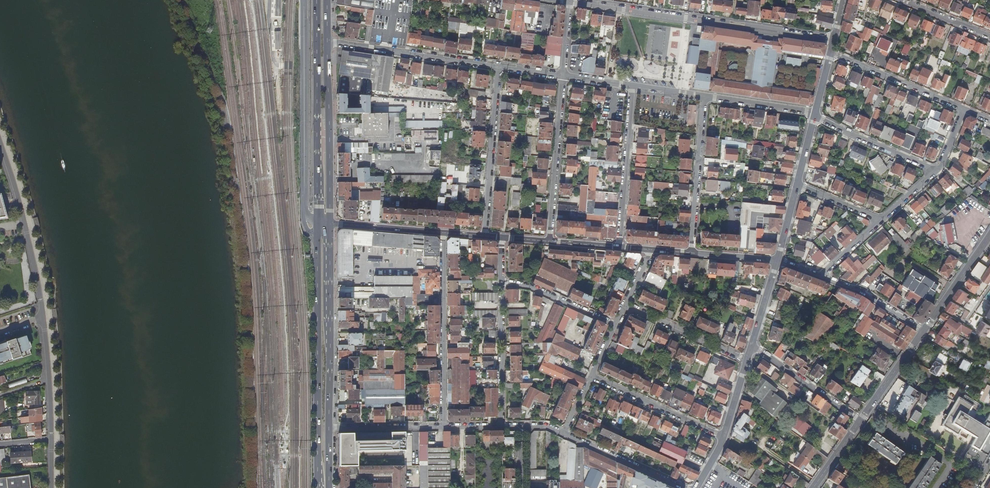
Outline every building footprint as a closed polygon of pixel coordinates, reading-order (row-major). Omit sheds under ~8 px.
[(336,7),(338,7),(347,8),(358,9),(359,0),(336,0),(336,7)] [(358,9),(365,10),(366,11),(373,11),(374,2),(359,0),(358,9)] [(511,0),(501,0),(500,6),(500,11),(504,11),(504,12),(506,12),(506,11),(512,12),(514,0),(511,0)] [(522,22),(523,24),(536,26),(539,4),(514,0),(512,12),(524,13),(522,22)] [(690,8),(699,9),(700,0),(691,0),(690,8)] [(710,10),(721,12),(722,2),(712,0),(710,10)] [(721,12),(731,13),(732,2),(725,1),(725,0),(723,0),(722,2),(721,12)] [(879,0),(872,0),(869,6),(878,11),(882,1),(879,0)] [(940,5),(944,6),(945,7),(948,8),(952,0),(942,0),(940,5)] [(952,10),(960,13),(964,5),(961,4),(962,1),(960,0),(959,0),(958,3),(955,1),(952,10)] [(746,15),(746,16),(754,17),(754,16),(758,16),(760,6),(760,5),(753,4),(752,2),(748,1),(747,10),(746,15)] [(832,3),(822,1),(821,11),(822,11),(822,12),(825,12),(826,11),(831,12),(832,3)] [(886,3),(881,15),(891,19),(896,7),(886,3)] [(850,4),(843,31),(853,35),(864,40),(871,43),(875,44),(880,33),(879,32),(874,30),(867,27),(861,25),(859,24),(855,22),(859,8),(863,9),(863,7),(850,4)] [(967,6),(963,15),(971,18),(975,10),(967,6)] [(561,7),(557,7),(557,12),(558,13),(558,16),(554,15),(554,20),(555,20),(554,27),(552,27),(551,32),(550,32),(550,35),(534,33),(534,35),(547,37),(561,38),(564,9),(561,7)] [(770,20),(772,8),(770,8),(769,11),(763,11),(762,12),(761,12),(761,13),(762,13),(762,19),(770,20)] [(785,9),(772,8),(770,20),(778,21),(779,17),(783,18),(785,9)] [(905,22),(907,22),(910,13),(898,8),(894,17),(905,22)] [(978,10),(974,19),(983,23),(986,16),(982,14),(983,9),(979,8),(978,10)] [(590,11),(577,9),(576,20),(584,21),(584,18),(589,19),(590,11)] [(785,9),(783,18),(796,20),(797,13),(797,10),(785,9)] [(373,11),(366,11),(364,27),(366,27),(370,27),(373,11)] [(509,32),(518,33),(519,22),(522,22),(524,13),(512,12),(510,29),(509,32)] [(498,21),(499,15),(496,15),(495,21),(486,20),(484,28),(486,28),(490,29),(497,30),(498,21)] [(601,25),(602,17),(591,15),(590,25),(594,26),(594,27),(597,27),(597,26),(600,27),(601,25)] [(918,27),(922,18),(914,15),(910,24),(918,27)] [(613,27),(614,19),(603,17),(602,25),(605,26),(605,28),(606,29),(607,28),(607,26),(610,26),(613,27)] [(821,27),(831,29),(833,20),(824,18),(823,18),(821,27)] [(933,34),(936,25),(934,24),(934,23),(925,19),(921,28),(930,32),(929,34),(932,35),(933,34)] [(522,22),(519,22),(518,33),(522,34),(520,45),(526,46),(532,47),(534,36),(526,35),(523,24),(522,22)] [(447,23),(447,24),(446,30),(459,32),(460,25),(455,24),(447,23)] [(347,24),(344,40),(354,41),(356,30),(359,28),(359,26),(348,24),(347,24)] [(945,28),(937,24),(933,34),(943,39),(944,36),(944,35),(945,32),(944,31),(945,28)] [(459,32),(458,37),(465,38),(467,25),(466,25),(460,25),(459,32)] [(748,34),(701,27),(700,33),(699,39),(698,50),(708,51),(710,41),(714,41),(711,65),(712,65),(715,65),(718,42),(750,46),(750,50),(756,50),(751,86),(723,82),(723,81),(713,80),(712,82),(710,82),(709,89),(711,89),(711,92),(808,105),(808,103),(811,103),(813,96),(809,96),(809,94),(799,92),(771,88),(775,53),(781,54),(781,51),(823,57),(826,46),(824,45),(783,39),(782,40),(778,40),(778,43),(756,40),(757,37),(753,37),(753,35),(748,34)] [(420,31),(420,34),(418,46),(430,48),(432,39),(432,38),(433,31),(429,30),(428,35),(430,35),(429,39),(423,37),(424,31),(420,31)] [(967,37),(969,33),(965,31),(963,36),(959,45),(971,50),(975,41),(967,37)] [(410,33),(408,32),(405,48),(408,49),(409,45),(418,46),(420,34),(417,33),(416,36),(410,34),(410,33)] [(959,46),(959,45),(963,36),(955,32),(954,35),(952,35),(949,41),(959,46)] [(884,35),(883,34),(880,33),(875,44),(875,46),(885,50),(884,53),(889,55),(894,43),(883,38),(884,35)] [(864,40),(853,35),(847,47),(859,52),(864,40)] [(560,56),(561,38),(547,37),(546,43),(545,47),(545,50),(544,54),(555,56),(560,56)] [(432,39),(430,48),(443,50),(444,43),(444,42),(444,39),(445,38),(442,38),(442,41),(437,40),(432,39)] [(698,50),(699,39),(693,39),(691,47),(689,47),(687,64),(695,66),(698,50)] [(471,42),(460,41),(458,50),(470,52),(471,42)] [(987,46),(978,42),(976,46),(974,50),(982,53),(981,54),(983,55),(987,46)] [(444,43),(443,50),(442,53),(456,55),(458,45),(444,43)] [(584,58),(582,73),(593,75),(594,65),(598,44),(594,43),(592,58),(584,58)] [(589,46),(571,44),(570,53),(588,55),(589,46)] [(483,56),(493,57),(494,47),(484,46),(483,56)] [(517,61),(517,64),(530,66),(531,57),(532,47),(526,46),(524,57),(518,56),(517,61)] [(517,50),(494,47),(493,57),(517,61),(518,56),(519,51),(517,50)] [(905,59),(909,49),(905,47),(901,56),(905,59)] [(392,59),(351,53),(351,54),(343,53),(337,96),(345,96),(358,97),(366,98),(367,91),(387,94),(392,59)] [(531,57),(530,66),(542,67),(544,59),(540,58),(539,57),(538,56),(534,55),(534,57),(531,57)] [(784,64),(799,67),(801,59),(786,56),(784,64)] [(898,60),(893,58),(889,67),(900,72),(902,66),(908,69),(911,62),(900,57),(898,60)] [(409,61),(400,60),(399,66),(403,66),(402,69),(407,70),(409,61)] [(594,65),(593,75),(603,76),(604,63),(599,62),(599,66),(594,65)] [(846,69),(838,65),(834,74),(842,78),(844,75),(845,75),(846,72),(845,71),(846,69)] [(422,76),(432,77),(433,68),(423,66),(422,76)] [(433,68),(432,77),(441,78),(442,69),(433,68)] [(816,85),(820,69),(816,68),(812,85),(816,85)] [(911,78),(919,81),(919,80),(923,72),(918,69),(915,68),(911,78)] [(979,75),(976,73),(967,70),(966,72),(974,75),(973,76),(977,78),(978,77),(979,75)] [(456,72),(446,71),(445,80),(454,81),(456,72)] [(393,84),(394,84),(395,82),(403,83),(404,73),(394,72),(393,84)] [(458,72),(456,82),(466,83),(467,74),(463,73),(458,72)] [(857,85),(861,74),(858,73),(857,74),(852,72),(848,81),(857,85)] [(923,72),(919,80),(928,84),(932,76),(923,72)] [(695,73),(693,89),(708,91),(709,89),(710,82),(711,76),(695,73)] [(946,87),(951,76),(949,75),(945,82),(937,78),(933,86),(942,90),(944,86),(946,87)] [(487,78),(476,76),(474,88),(485,90),(487,78)] [(869,89),(873,80),(864,77),(860,85),(869,89)] [(842,89),(843,86),(841,85),(843,81),(836,78),(833,86),(836,88),(836,89),(839,91),(840,88),(842,89)] [(518,81),(507,80),(505,89),(508,90),(508,91),(512,92),(512,90),(517,91),(518,81)] [(517,99),(517,102),(520,102),(521,94),(522,91),(531,92),(532,84),(521,83),(520,90),(518,90),(518,95),(517,99)] [(532,84),(531,92),(531,95),(543,97),(543,95),(545,86),(532,84)] [(877,87),(872,85),(866,98),(872,100),(877,87)] [(893,105),(898,95),(895,93),(897,89),(888,85),(884,96),(891,99),(889,105),(893,107),(893,105)] [(963,87),(960,85),(959,90),(956,96),(965,100),(967,96),(968,97),(969,94),(968,94),(969,89),(963,87)] [(555,87),(545,86),(543,95),(554,97),(555,87)] [(605,89),(600,88),(600,92),(599,93),(598,92),(594,92),(593,100),(604,101),(604,98),(605,89)] [(572,89),(570,100),(581,102),(582,97),(583,91),(572,89)] [(906,94),(899,90),(898,95),(893,105),(898,107),(901,101),(903,102),(906,94)] [(485,93),(468,91),(467,97),(468,98),(476,99),(484,100),(485,93)] [(915,107),(918,99),(910,95),(906,103),(915,107)] [(336,115),(361,115),(367,115),(367,98),(366,98),(358,97),(358,102),(358,106),(359,106),(359,111),(344,111),(344,107),(345,107),(345,100),(345,96),(337,96),(336,96),(336,115)] [(844,99),(833,97),(830,109),(835,110),(835,112),(837,113),(837,111),(841,112),(844,99)] [(581,102),(570,100),(569,109),(580,110),(581,102)] [(931,104),(921,100),(917,108),(927,112),(931,104)] [(471,109),(471,111),(475,112),(484,112),(485,103),(476,102),(475,110),(471,109)] [(500,103),(500,112),(509,113),(509,111),(511,111),(511,108),(510,107),(510,105),(500,103)] [(692,105),(687,105),(686,110),(683,110),(683,113),(686,113),(685,125),(691,125),(692,105)] [(725,108),(722,107),(722,109),(719,108),(718,113),(717,113),(717,118),(726,119),(728,110),(724,109),(725,108)] [(852,125),(857,113),(848,109),(843,120),(852,125)] [(539,119),(547,120),(547,113),(545,113),(545,111),(539,110),(539,112),(537,112),(536,115),(539,116),(539,119)] [(737,111),(729,110),(728,119),(738,120),(739,116),(737,116),(737,111)] [(754,110),(749,110),(749,115),(747,115),(748,114),(743,114),(742,123),(752,125),(752,124),(754,110)] [(763,111),(754,110),(752,124),(761,126),(762,118),(763,111)] [(932,120),(929,118),(925,126),(935,130),(936,131),(941,121),(948,124),(952,113),(944,110),(942,114),(936,112),(932,120)] [(932,120),(936,112),(931,110),(928,118),(929,118),(932,120)] [(475,122),(484,123),(484,112),(475,112),(475,119),(475,122)] [(578,116),(569,114),(568,123),(577,124),(578,116)] [(386,138),(387,115),(373,115),(367,115),(361,115),(361,139),(386,138)] [(510,116),(500,115),(498,131),(503,132),(513,132),(513,130),(515,130),(515,129),(509,128),(510,116)] [(775,117),(765,115),(764,125),(769,126),(774,126),(775,117)] [(869,120),(859,116),(855,126),(865,130),(869,120)] [(974,124),(976,119),(970,117),(965,118),(962,126),(966,127),(969,129),(967,134),(973,137),(976,129),(978,126),(974,124)] [(921,128),(925,119),(923,118),(923,120),(919,118),(916,125),(921,128)] [(796,130),(796,121),(776,120),(776,129),(796,130)] [(620,122),(611,121),(609,131),(619,132),(620,122)] [(471,122),(470,125),(475,126),(474,129),(471,128),(471,132),(472,132),(483,133),(484,123),(475,122),(471,122)] [(538,138),(550,139),(552,124),(539,122),(537,138),(538,138)] [(869,132),(879,136),(883,127),(872,123),(869,132)] [(879,136),(890,141),(894,130),(884,125),(883,127),(879,136)] [(568,126),(567,137),(576,138),(576,127),(568,126)] [(982,126),(980,133),(989,137),(989,129),(982,126)] [(894,130),(890,141),(901,146),(905,135),(894,130)] [(437,131),(411,132),(410,142),(437,142),(437,131)] [(482,148),(483,133),(472,132),(471,147),(482,148)] [(498,139),(497,142),(509,143),(509,141),(513,141),(513,134),(517,135),(517,133),(513,132),(503,132),(503,139),(498,139)] [(618,144),(619,134),(610,133),(610,135),(609,144),(618,144)] [(647,133),(637,133),(636,142),(646,143),(647,133)] [(905,135),(901,146),(909,149),(915,137),(906,133),(905,135)] [(829,146),(830,146),(833,136),(824,134),(822,144),(829,146)] [(528,156),(530,156),(532,137),(528,137),(525,137),(524,145),(523,156),(528,156)] [(708,137),(705,137),(704,155),(715,155),(716,139),(714,138),(708,137)] [(797,138),(790,137),(788,146),(795,147),(797,138)] [(549,151),(550,139),(538,138),(537,150),(549,151)] [(844,150),(847,142),(840,139),(836,148),(844,150)] [(965,141),(961,139),(957,147),(966,152),(970,144),(968,142),(968,141),(965,139),(965,141)] [(689,141),(679,140),(678,153),(688,153),(689,141)] [(497,142),(495,167),(500,167),(506,168),(509,143),(497,142)] [(822,144),(819,143),(817,152),(821,153),(820,155),(824,156),(824,154),(827,154),(829,146),(822,144)] [(922,156),(925,146),(916,143),(912,152),(922,156)] [(646,144),(636,144),(635,154),(645,154),(646,144)] [(355,155),(367,155),(367,145),(336,145),(336,155),(346,155),(346,152),(343,152),(343,150),(351,149),(350,155),(355,155)] [(568,145),(566,145),(565,156),(575,157),(575,146),(568,145)] [(761,146),(753,145),(751,158),(762,159),(764,147),(761,146)] [(866,152),(853,146),(849,156),(862,162),(866,152)] [(612,169),(616,169),(617,148),(606,147),(604,169),(612,169)] [(928,147),(925,156),(933,159),(937,150),(928,147)] [(439,163),(439,150),(426,150),(426,163),(439,163)] [(975,157),(981,160),(984,154),(978,150),(975,157)] [(782,152),(782,155),(785,155),(784,159),(793,161),(795,152),(786,151),(785,153),(782,152)] [(590,158),(589,162),(589,168),(595,168),(597,153),(590,153),(590,154),(590,158)] [(821,157),(811,154),(809,164),(819,167),(821,157)] [(971,158),(962,154),(958,161),(961,162),(959,166),(965,170),(968,166),(971,158)] [(336,155),(336,179),(348,178),(348,168),(349,168),(349,164),(348,164),(348,159),(355,159),(355,155),(350,155),(346,155),(336,155)] [(645,156),(636,156),(636,161),(635,161),(634,166),(644,166),(645,156)] [(882,162),(878,156),(874,158),(870,160),(880,175),(887,170),(882,162)] [(547,161),(551,161),(552,157),(545,157),(545,160),(538,159),(537,169),(545,170),(547,170),(547,161)] [(689,170),(690,160),(680,159),(679,161),(679,169),(689,170)] [(566,161),(564,184),(571,185),(572,178),(575,179),(577,160),(570,160),(570,161),(566,161)] [(792,164),(778,161),(778,166),(781,166),(780,172),(790,174),(792,164)] [(962,169),(954,163),(949,170),(952,173),(952,175),(955,178),(962,169)] [(900,166),(895,164),(893,168),(892,168),(890,173),(900,177),(904,167),(904,166),(901,165),(900,166)] [(480,167),(469,166),(468,183),(472,183),(478,183),(480,167)] [(828,166),(827,172),(834,174),(837,168),(828,166)] [(499,178),(509,179),(510,168),(509,168),(506,168),(500,167),(499,178)] [(718,168),(708,167),(707,180),(716,181),(717,170),(718,170),(718,168)] [(587,191),(595,192),(597,168),(595,168),(589,168),(587,187),(587,191)] [(633,177),(629,177),(629,180),(636,181),(637,178),(643,179),(644,169),(634,168),(633,177)] [(912,181),(916,172),(907,168),(903,178),(912,181)] [(544,186),(545,170),(537,169),(537,174),(532,174),(532,185),(544,186)] [(619,183),(620,170),(616,169),(612,169),(612,171),(607,171),(606,182),(619,183)] [(733,169),(733,177),(743,177),(743,169),(733,169)] [(826,172),(815,169),(814,173),(812,182),(823,184),(826,172)] [(372,184),(380,185),(382,185),(382,179),(368,179),(368,171),(357,171),(357,184),(364,184),(372,184)] [(688,177),(689,172),(679,171),(678,182),(687,183),(687,177),(688,177)] [(757,172),(747,171),(746,183),(756,184),(757,172)] [(784,185),(785,175),(775,174),(774,184),(784,185)] [(945,188),(952,182),(945,175),(938,181),(945,188)] [(505,185),(510,185),(510,179),(509,179),(499,178),(498,178),(498,188),(504,188),(505,185)] [(636,181),(629,180),(627,205),(636,206),(638,206),(640,183),(640,181),(636,181)] [(716,181),(707,180),(706,190),(710,191),(710,192),(713,192),(713,191),(715,191),(716,183),(720,183),(720,181),(716,181)] [(840,193),(844,184),(835,180),(832,189),(840,193)] [(979,185),(977,187),(973,191),(970,195),(972,197),(985,183),(983,181),(982,182),(979,185)] [(936,197),(942,191),(936,183),(929,190),(936,197)] [(358,202),(359,202),(359,193),(349,193),(349,187),(364,187),(364,184),(357,184),(336,184),(336,202),(339,202),(342,202),(356,202),(358,202)] [(564,184),(559,184),(558,195),(570,196),(571,185),(564,184)] [(687,186),(678,185),(678,189),(672,188),(672,191),(670,191),(669,195),(686,196),(687,195),(687,192),(686,191),(686,186),(687,186)] [(851,198),(855,189),(846,185),(842,194),(851,198)] [(965,187),(962,190),(968,196),(970,195),(973,191),(968,185),(965,187)] [(576,207),(557,205),(557,216),(558,216),(577,217),(581,218),(585,218),(585,215),(585,209),(587,191),(587,187),(578,186),(577,196),(580,196),(579,211),(576,211),(576,207)] [(858,190),(856,189),(851,199),(857,201),(861,193),(858,191),(858,190)] [(478,191),(468,190),(467,201),(477,202),(478,191)] [(0,193),(0,219),(18,216),(10,191),(0,193)] [(593,209),(595,192),(587,191),(585,209),(593,209)] [(783,192),(772,191),(770,201),(781,202),(783,192)] [(864,194),(861,193),(857,201),(863,204),(867,194),(866,193),(864,192),(864,194)] [(883,197),(871,192),(868,201),(875,204),(874,206),(879,207),(883,197)] [(435,224),(435,228),(453,230),(453,225),(454,214),(442,213),(443,199),(441,199),(441,193),(437,193),(437,199),(436,213),(435,224)] [(492,211),(503,212),(504,193),(493,193),(492,211)] [(512,206),(519,207),(520,198),(520,197),(520,194),(513,193),(512,206)] [(916,201),(922,209),(923,207),(922,206),(927,201),(922,196),(916,201)] [(806,203),(799,201),(795,216),(802,217),(803,215),(807,216),(809,208),(805,207),(806,203)] [(921,210),(922,209),(916,201),(910,207),(915,213),(919,208),(921,210)] [(341,221),(356,222),(356,202),(342,202),(341,221)] [(370,223),(378,224),(379,202),(371,202),(370,223)] [(738,248),(744,249),(746,227),(748,227),(750,211),(773,213),(773,205),(749,203),(741,203),(740,225),(739,238),(738,248)] [(636,206),(627,205),(626,216),(631,216),(638,216),(638,213),(637,213),(637,210),(636,210),(636,206)] [(833,210),(820,205),(817,214),(829,219),(833,210)] [(939,209),(945,216),(950,211),(945,205),(939,209)] [(783,214),(785,207),(776,206),(775,213),(783,214)] [(616,217),(617,210),(604,209),(604,210),(593,209),(585,209),(585,215),(600,216),(616,217)] [(381,221),(415,223),(416,211),(381,210),(381,221)] [(415,223),(435,224),(436,213),(416,211),(415,223)] [(492,211),(491,227),(501,228),(503,212),(492,211)] [(689,217),(689,212),(679,211),(679,216),(681,216),(680,222),(687,223),(688,217),(689,217)] [(535,231),(545,232),(546,220),(541,219),(541,218),(536,218),(536,215),(534,215),(534,214),(533,213),(533,216),(532,229),(535,229),(535,231)] [(453,225),(466,227),(468,217),(468,215),(454,214),(453,225)] [(598,238),(600,216),(585,215),(585,218),(584,222),(584,224),(583,235),(583,237),(598,238)] [(606,242),(611,242),(614,239),(616,217),(600,216),(598,238),(598,241),(602,241),(603,242),(603,240),(606,240),(606,242)] [(466,227),(480,228),(481,217),(468,217),(466,227)] [(764,217),(763,224),(769,225),(768,230),(769,230),(779,231),(782,219),(764,217)] [(898,231),(906,223),(902,219),(901,220),(899,217),(891,224),(898,231)] [(507,219),(506,228),(516,228),(517,220),(515,220),(507,219)] [(519,230),(529,230),(530,220),(520,220),(519,230)] [(808,232),(811,223),(801,220),(800,220),(799,220),(796,233),(803,235),(804,231),(808,232)] [(567,223),(556,222),(555,235),(556,238),(566,239),(566,234),(567,223)] [(566,234),(583,235),(584,224),(567,223),(566,234)] [(946,244),(955,242),(952,224),(942,225),(946,244)] [(834,233),(829,228),(823,233),(824,235),(828,239),(834,233)] [(754,250),(754,253),(770,255),(773,252),(775,244),(768,244),(766,244),(764,243),(762,243),(763,229),(756,229),(756,232),(756,233),(755,243),(754,250)] [(423,257),(438,257),(438,241),(436,238),(341,230),(339,231),(338,232),(337,234),(337,277),(352,277),(351,241),(423,246),(423,257)] [(656,232),(625,230),(624,240),(627,244),(656,246),(656,235),(656,232)] [(877,254),(893,239),(888,234),(884,230),(868,244),(877,254)] [(893,239),(905,252),(909,249),(905,244),(893,230),(888,234),(893,239)] [(915,243),(922,236),(924,234),(921,230),(911,239),(915,243)] [(848,244),(856,236),(852,231),(848,235),(846,232),(840,237),(844,242),(845,241),(848,244)] [(687,246),(688,233),(683,233),(683,237),(674,236),(674,233),(671,232),(670,235),(669,247),(684,248),(687,246)] [(701,245),(718,246),(718,237),(707,236),(707,233),(702,232),(701,245)] [(656,246),(669,247),(670,235),(660,235),(656,235),(656,246)] [(718,237),(718,246),(738,248),(739,238),(718,237)] [(468,249),(468,240),(449,239),(447,241),(447,255),(459,254),(459,251),(458,251),(458,245),(465,245),(465,249),(468,249)] [(912,246),(915,243),(911,239),(905,244),(909,249),(912,246)] [(480,251),(480,241),(476,241),(476,243),(472,243),(471,251),(473,251),(475,251),(480,251)] [(485,252),(497,253),(497,245),(494,242),(480,241),(480,251),(480,258),(484,258),(485,252)] [(815,245),(812,243),(810,249),(808,254),(818,264),(826,257),(822,253),(815,245)] [(520,272),(520,245),(510,245),(508,247),(508,253),(508,272),(520,272)] [(802,257),(804,247),(796,245),(793,255),(802,257)] [(829,261),(838,253),(831,245),(822,253),(826,257),(829,261)] [(569,259),(571,259),(572,252),(548,250),(548,252),(544,252),(544,258),(547,259),(547,257),(569,259)] [(593,261),(594,251),(588,250),(588,254),(572,252),(571,259),(593,261)] [(604,261),(604,251),(595,251),(594,261),(593,261),(593,265),(600,266),(600,265),(601,260),(604,261)] [(620,256),(621,253),(604,251),(604,261),(604,263),(606,264),(606,261),(609,261),(609,264),(611,264),(611,261),(614,261),(614,264),(616,265),(616,264),(620,256)] [(634,262),(638,264),(640,258),(639,254),(621,253),(620,256),(622,257),(623,256),(627,258),(624,265),(632,270),(633,268),(631,267),(634,262)] [(447,255),(447,269),(449,269),(458,269),(459,254),(447,255)] [(942,263),(951,268),(957,259),(949,254),(942,263)] [(493,268),(497,268),(497,255),(487,255),(486,264),(483,264),(483,267),(483,268),(493,268)] [(672,264),(673,257),(659,255),(655,258),(648,273),(661,278),(661,271),(661,268),(660,268),(660,265),(669,266),(672,266),(672,264)] [(876,258),(873,255),(862,265),(858,269),(853,274),(856,277),(876,258)] [(569,294),(571,289),(578,273),(575,272),(570,270),(565,268),(560,265),(553,262),(547,259),(544,258),(537,274),(555,282),(554,287),(569,294)] [(689,269),(690,258),(686,258),(686,259),(684,259),(684,260),(679,260),(678,268),(689,269)] [(697,270),(697,259),(690,258),(689,269),(697,270)] [(853,263),(848,258),(841,264),(847,271),(849,269),(850,270),(840,278),(845,280),(853,274),(858,269),(853,263)] [(717,264),(717,260),(708,260),(707,273),(716,274),(717,264)] [(857,260),(853,263),(858,269),(862,265),(857,260)] [(734,277),(734,270),(735,265),(735,262),(733,262),(733,265),(717,264),(716,274),(716,275),(734,277)] [(976,266),(972,272),(989,284),(989,283),(989,268),(981,262),(977,267),(976,266)] [(752,273),(752,263),(744,263),(743,268),(745,268),(745,273),(750,273),(750,279),(752,280),(752,273)] [(752,273),(767,275),(769,268),(767,264),(752,263),(752,273)] [(946,277),(951,268),(942,263),(938,271),(946,277)] [(866,288),(881,272),(885,268),(882,265),(869,279),(867,277),(859,285),(866,288)] [(607,286),(614,269),(614,268),(611,267),(606,286),(607,286)] [(493,278),(493,268),(483,268),(483,273),(475,273),(475,278),(493,278)] [(790,284),(795,272),(784,268),(780,270),(776,284),(782,286),(783,282),(790,284)] [(458,269),(449,269),(449,275),(454,275),(453,278),(459,278),(459,271),(459,269),(458,269)] [(920,297),(928,302),(938,286),(911,270),(902,285),(920,297)] [(438,289),(438,274),(434,274),(434,271),(418,271),(418,277),(427,277),(427,294),(432,294),(432,291),(432,288),(438,289)] [(809,277),(795,272),(790,284),(805,289),(805,288),(809,277)] [(661,278),(648,273),(645,281),(662,289),(665,282),(666,281),(661,278)] [(532,283),(551,292),(554,287),(555,282),(537,274),(532,283)] [(845,280),(850,282),(856,277),(853,274),(845,280)] [(373,276),(373,287),(373,298),(388,298),(398,298),(404,298),(404,306),(410,307),(410,278),(373,276)] [(616,291),(621,293),(626,282),(617,277),(612,289),(614,290),(616,291)] [(830,285),(809,277),(805,288),(823,295),(830,285)] [(977,292),(981,284),(972,278),(969,283),(970,284),(969,286),(977,292)] [(447,281),(447,294),(457,294),(457,281),(447,281)] [(894,288),(885,283),(883,287),(880,292),(888,297),(893,290),(894,288)] [(920,297),(902,285),(899,284),(895,292),(890,298),(888,302),(894,306),(900,296),(915,305),(915,304),(920,297)] [(373,287),(337,287),(337,298),(351,298),(368,298),(373,298),(373,287)] [(852,308),(854,306),(860,296),(838,288),(834,295),(846,304),(852,308)] [(970,294),(961,288),(953,299),(959,303),(960,301),(964,303),(966,300),(970,302),(972,299),(968,296),(970,294)] [(567,298),(587,308),(591,298),(571,289),(569,294),(567,298)] [(611,297),(620,302),(624,294),(621,293),(616,291),(614,290),(612,289),(611,292),(609,297),(610,297),(611,297)] [(780,289),(778,293),(787,297),(789,293),(780,289)] [(517,290),(506,290),(506,303),(517,303),(518,300),(517,296),(517,290)] [(637,301),(653,308),(658,298),(642,290),(637,301)] [(739,299),(747,301),(748,296),(733,292),(732,297),(739,299)] [(447,294),(447,306),(449,306),(459,306),(459,293),(457,294),(447,294)] [(787,297),(778,293),(776,297),(785,301),(787,297)] [(751,312),(755,314),(761,296),(756,294),(755,298),(748,296),(747,301),(745,306),(752,308),(751,312)] [(846,304),(834,295),(832,294),(829,297),(816,317),(803,336),(813,342),(815,342),(821,333),(824,335),(846,304)] [(808,300),(801,296),(798,301),(806,305),(808,300)] [(854,306),(863,312),(869,302),(860,296),(854,306)] [(540,306),(542,299),(534,297),(533,300),(535,301),(534,307),(536,308),(539,309),(540,306)] [(613,317),(620,302),(611,297),(605,310),(600,308),(598,313),(610,318),(613,317)] [(923,321),(934,305),(928,302),(920,297),(915,304),(919,306),(914,314),(912,317),(920,322),(923,321)] [(351,298),(337,298),(337,308),(351,308),(351,298)] [(388,298),(373,298),(368,298),(369,307),(388,307),(388,298)] [(658,298),(653,308),(662,312),(667,301),(658,298)] [(964,308),(952,300),(946,310),(954,315),(959,308),(962,310),(964,308)] [(784,303),(779,301),(773,321),(779,324),(785,304),(784,303)] [(863,312),(861,314),(866,317),(874,305),(869,302),(863,312)] [(538,343),(551,343),(555,334),(556,332),(553,330),(562,309),(554,305),(542,331),(541,330),(537,339),(535,343),(538,343)] [(679,317),(688,321),(694,310),(684,305),(679,317)] [(427,331),(438,331),(438,306),(427,306),(427,321),(427,329),(427,331)] [(463,309),(463,306),(459,306),(449,306),(450,315),(454,315),(455,315),(463,315),(463,309)] [(555,334),(564,338),(566,335),(563,334),(570,318),(575,320),(576,317),(590,323),(591,319),(567,308),(556,332),(555,334)] [(882,318),(885,312),(878,308),(875,313),(882,318)] [(663,317),(670,320),(673,313),(666,310),(663,317)] [(967,318),(971,312),(967,310),(961,319),(967,318)] [(353,311),(337,311),(338,321),(353,322),(353,320),(353,311)] [(887,330),(890,325),(884,321),(888,314),(885,312),(882,318),(881,319),(878,324),(887,330)] [(950,320),(960,327),(962,324),(963,323),(961,321),(960,323),(952,318),(952,317),(944,312),(939,320),(943,323),(946,319),(949,322),(950,320)] [(896,337),(896,336),(892,333),(887,330),(878,324),(875,322),(866,317),(861,314),(858,318),(869,325),(869,327),(878,333),(877,335),(891,344),(896,337)] [(519,323),(519,317),(508,317),(508,327),(517,327),(517,323),(519,323)] [(641,335),(644,328),(645,325),(642,324),(630,318),(628,317),(616,344),(618,345),(624,348),(627,349),(628,347),(634,350),(636,346),(639,339),(634,338),(632,342),(628,341),(629,339),(630,339),(632,335),(629,334),(628,330),(641,335)] [(695,326),(705,331),(709,322),(699,317),(695,326)] [(709,322),(705,331),(715,335),(719,326),(717,325),(719,320),(711,317),(709,322)] [(746,328),(750,330),(753,320),(747,317),(744,324),(747,325),(746,328)] [(494,327),(494,318),(482,318),(482,327),(494,327)] [(895,322),(897,319),(894,318),(890,325),(887,330),(892,333),(895,328),(893,327),(896,322),(895,322)] [(979,322),(989,328),(989,324),(983,319),(982,321),(980,320),(979,322)] [(953,330),(956,332),(960,327),(950,320),(949,322),(946,325),(953,330)] [(450,331),(460,331),(464,331),(464,329),(461,329),(461,321),(450,321),(450,331)] [(601,337),(606,326),(596,321),(592,330),(591,332),(591,333),(601,337)] [(779,324),(773,321),(769,339),(771,339),(771,341),(775,342),(775,340),(779,341),(782,330),(783,326),(779,324)] [(979,322),(977,325),(980,327),(977,330),(986,336),(989,329),(989,328),(979,322)] [(723,337),(722,339),(732,343),(736,335),(730,332),(733,325),(729,323),(726,330),(725,332),(723,335),(723,337)] [(908,343),(916,331),(903,323),(899,329),(902,331),(902,332),(895,328),(892,333),(896,336),(899,337),(908,343)] [(876,345),(879,340),(855,324),(852,329),(876,345)] [(973,330),(962,324),(960,327),(956,332),(955,333),(959,335),(962,331),(969,336),(973,330)] [(946,325),(940,333),(947,338),(953,330),(946,325)] [(497,343),(497,330),(489,331),(489,343),(484,343),(483,353),(494,353),(493,344),(497,343)] [(435,344),(438,344),(438,331),(427,331),(427,344),(429,344),(435,344)] [(450,344),(457,344),(460,344),(460,331),(450,331),(450,344)] [(658,343),(662,334),(657,331),(652,341),(658,343)] [(510,332),(510,342),(520,342),(520,332),(510,332)] [(347,346),(337,345),(338,351),(354,351),(354,345),(361,346),(361,333),(347,333),(347,346)] [(593,355),(593,354),(601,337),(591,333),(583,350),(593,355)] [(746,340),(747,340),(748,337),(744,335),(741,333),(735,349),(737,350),(738,346),(743,348),(744,345),(746,340)] [(944,345),(949,339),(947,338),(940,333),(936,339),(944,345)] [(546,353),(551,356),(555,358),(556,355),(557,354),(575,362),(576,359),(577,358),(580,350),(579,350),(562,342),(564,338),(555,334),(551,343),(546,353)] [(668,336),(662,334),(658,343),(664,345),(668,336)] [(32,355),(26,335),(0,344),(0,366),(32,355)] [(903,350),(908,343),(899,337),(898,338),(894,344),(903,350)] [(672,358),(678,344),(670,340),(666,348),(664,354),(672,358)] [(876,345),(890,354),(893,350),(879,340),(876,345)] [(838,350),(840,347),(830,341),(828,344),(838,350)] [(545,357),(546,353),(551,343),(538,343),(538,354),(534,354),(534,356),(541,356),(545,357)] [(447,350),(447,408),(468,407),(468,404),(468,398),(468,394),(469,389),(475,389),(475,370),(474,370),(469,370),(469,366),(469,363),(469,357),(469,348),(469,344),(460,344),(457,344),(457,350),(447,350)] [(624,348),(618,345),(615,352),(622,355),(624,348)] [(506,354),(506,357),(510,357),(520,356),(520,346),(510,346),(510,354),(506,354)] [(633,352),(641,355),(643,350),(636,346),(634,350),(633,352)] [(427,357),(435,357),(435,347),(429,347),(427,347),(427,357)] [(888,356),(875,347),(872,352),(874,353),(869,360),(882,369),(886,365),(884,363),(888,356)] [(777,348),(773,354),(781,360),(785,354),(777,348)] [(682,362),(686,352),(679,349),(675,358),(682,362)] [(338,355),(338,359),(348,359),(348,369),(358,369),(358,358),(356,358),(356,354),(358,354),(358,351),(356,351),(354,351),(338,351),(338,355)] [(363,382),(363,390),(364,390),(404,390),(404,389),(404,384),(404,380),(404,371),(404,361),(404,357),(404,351),(396,351),(377,351),(376,355),(377,357),(383,357),(394,357),(395,360),(394,370),(391,370),(384,370),(383,370),(377,370),(373,370),(363,370),(363,378),(363,382)] [(694,356),(686,352),(682,362),(690,365),(694,356)] [(709,357),(699,352),(696,360),(706,364),(709,357)] [(577,389),(580,390),(585,380),(563,370),(564,369),(560,367),(559,368),(548,363),(551,356),(546,353),(545,357),(538,371),(541,372),(547,375),(557,380),(562,382),(567,384),(577,389)] [(947,361),(948,359),(949,357),(942,353),(939,358),(946,362),(947,361)] [(785,354),(781,360),(790,366),(792,363),(795,362),(797,364),(801,359),(802,357),(798,354),(797,356),(794,354),(791,360),(786,356),(787,355),(785,354)] [(510,357),(510,371),(520,371),(520,356),(510,357)] [(538,371),(545,357),(541,356),(534,371),(536,371),(538,371)] [(973,360),(965,356),(961,365),(968,369),(973,360)] [(492,366),(492,357),(483,357),(483,366),(492,366)] [(717,366),(714,374),(729,379),(733,368),(731,364),(712,357),(709,363),(717,366)] [(804,376),(809,368),(805,366),(807,363),(801,359),(797,364),(799,365),(799,368),(797,371),(804,376)] [(429,370),(435,370),(435,360),(416,360),(416,366),(416,371),(419,370),(424,370),(429,370)] [(765,373),(770,366),(761,360),(757,367),(765,373)] [(932,370),(938,374),(940,371),(943,372),(945,368),(943,367),(944,365),(938,360),(932,370)] [(825,370),(827,367),(819,361),(817,364),(825,370)] [(600,372),(627,385),(630,378),(631,376),(624,373),(625,372),(622,371),(622,372),(604,364),(600,372)] [(819,379),(825,370),(817,364),(809,375),(815,379),(816,376),(819,379)] [(338,370),(338,390),(348,390),(355,390),(355,388),(355,382),(346,382),(346,379),(354,379),(354,374),(352,374),(352,375),(348,375),(348,370),(344,370),(338,370)] [(429,384),(439,384),(438,370),(435,370),(429,370),(429,377),(429,382),(429,384)] [(486,380),(497,380),(497,370),(486,370),(486,380)] [(520,371),(510,371),(510,382),(521,382),(521,374),(526,373),(526,371),(520,371)] [(865,376),(857,371),(850,382),(858,387),(865,376)] [(880,382),(884,376),(876,371),(872,376),(880,382)] [(775,381),(779,376),(775,372),(771,378),(775,381)] [(638,389),(642,380),(639,379),(640,378),(632,374),(631,376),(630,378),(632,379),(632,381),(631,381),(629,385),(638,389)] [(794,394),(801,384),(785,374),(780,381),(789,387),(787,389),(794,394)] [(765,404),(762,408),(775,418),(786,403),(774,393),(777,390),(762,378),(751,393),(761,401),(765,404)] [(9,389),(27,384),(25,379),(7,385),(9,389)] [(644,381),(642,380),(638,389),(647,393),(651,384),(647,383),(648,380),(646,379),(645,382),(644,381)] [(842,387),(830,379),(825,386),(835,393),(837,389),(839,391),(842,387)] [(715,389),(727,395),(731,387),(720,382),(719,385),(717,385),(715,389)] [(430,397),(439,397),(439,384),(429,384),(427,384),(428,389),(429,388),(428,397),(430,397)] [(557,406),(567,411),(577,389),(567,384),(557,406)] [(650,394),(659,398),(662,390),(663,389),(661,388),(654,385),(650,394)] [(926,396),(908,385),(903,394),(904,395),(895,409),(905,416),(908,412),(905,411),(914,397),(919,400),(918,401),(923,404),(925,400),(924,399),(926,396)] [(537,397),(536,400),(545,404),(544,405),(542,407),(540,415),(545,416),(546,410),(547,405),(547,402),(550,395),(533,388),(531,386),(530,388),(526,397),(524,401),(522,406),(529,409),(534,399),(535,396),(537,397)] [(671,403),(679,406),(680,406),(686,393),(675,388),(672,395),(674,396),(671,403)] [(488,417),(497,417),(497,389),(484,389),(484,400),(484,404),(484,407),(484,417),(488,417)] [(355,390),(348,390),(348,399),(361,399),(361,390),(359,390),(355,390)] [(364,390),(364,404),(384,405),(388,405),(390,404),(405,404),(404,390),(364,390)] [(662,390),(659,398),(667,402),(671,394),(664,391),(662,390)] [(599,392),(597,395),(595,394),(593,398),(601,402),(605,394),(599,392)] [(686,393),(680,406),(688,410),(693,398),(689,396),(689,394),(686,393)] [(727,396),(718,393),(715,400),(723,404),(725,400),(727,396)] [(856,408),(862,400),(853,394),(848,402),(849,403),(848,405),(853,408),(854,407),(856,408)] [(820,409),(825,401),(816,395),(811,403),(820,409)] [(941,427),(958,437),(962,431),(976,439),(971,447),(980,452),(989,435),(989,429),(969,417),(971,412),(976,415),(982,405),(965,395),(963,400),(959,397),(941,427)] [(620,403),(623,397),(620,396),(617,402),(610,400),(606,409),(616,414),(617,410),(620,403)] [(595,404),(585,400),(583,404),(593,408),(595,404)] [(750,403),(741,400),(738,410),(747,416),(747,414),(749,407),(750,403)] [(824,415),(831,405),(825,401),(820,409),(819,411),(823,414),(824,415)] [(628,414),(629,412),(632,406),(623,402),(622,404),(620,403),(617,410),(621,411),(626,414),(628,414)] [(689,413),(702,419),(707,409),(703,407),(696,404),(693,403),(689,413)] [(352,417),(352,423),(358,423),(358,405),(345,405),(345,408),(346,408),(346,417),(352,417)] [(404,414),(405,416),(422,416),(422,415),(422,405),(405,405),(405,407),(404,414)] [(562,420),(567,411),(557,406),(552,416),(562,420)] [(401,416),(401,414),(401,407),(390,407),(390,416),(401,416)] [(469,410),(469,418),(484,418),(484,417),(484,407),(468,407),(469,410)] [(638,421),(642,411),(633,407),(631,413),(629,412),(628,414),(625,421),(635,426),(638,421)] [(511,417),(520,417),(520,408),(511,408),(511,417)] [(26,417),(28,417),(41,415),(41,409),(28,410),(28,414),(26,415),(26,417)] [(374,410),(373,423),(385,422),(385,410),(374,410)] [(449,422),(469,422),(469,418),(469,410),(447,411),(447,419),(449,422)] [(747,416),(738,410),(730,436),(734,438),(735,437),(739,440),(746,430),(741,427),(748,417),(747,416)] [(922,413),(916,410),(910,418),(915,421),(918,417),(919,417),(922,413)] [(651,415),(642,411),(638,421),(639,422),(646,425),(651,415)] [(721,415),(712,411),(710,413),(708,412),(707,416),(709,417),(707,419),(717,424),(721,415)] [(841,427),(848,417),(842,412),(837,419),(833,416),(831,419),(835,422),(841,427)] [(595,426),(597,423),(597,421),(583,415),(581,419),(595,426)] [(658,430),(661,423),(660,423),(661,420),(652,415),(648,425),(658,430)] [(803,438),(811,426),(796,415),(788,427),(803,438)] [(595,426),(581,419),(579,418),(575,427),(589,433),(592,426),(594,427),(599,430),(600,428),(595,426)] [(669,433),(672,425),(664,421),(660,429),(669,433)] [(840,440),(846,431),(841,427),(835,422),(828,431),(840,440)] [(39,423),(27,424),(27,432),(32,432),(32,433),(34,433),(35,438),(41,437),(39,423)] [(608,429),(609,428),(597,423),(595,426),(600,428),(607,431),(608,429)] [(665,442),(669,444),(673,436),(676,437),(680,428),(672,425),(669,433),(665,442)] [(689,429),(689,427),(685,425),(680,436),(685,438),(689,429)] [(618,442),(620,437),(618,436),(607,431),(600,428),(599,430),(600,430),(599,433),(618,442)] [(483,432),(483,441),(495,441),(495,442),(497,442),(497,441),(502,441),(503,431),(483,432)] [(513,440),(515,440),(515,431),(510,431),(510,438),(504,438),(504,444),(513,444),(513,440)] [(538,438),(538,431),(534,431),(528,438),(528,470),(536,470),(536,438),(538,438)] [(405,451),(405,437),(405,432),(340,433),(338,434),(338,467),(357,466),(357,451),(405,451)] [(427,432),(419,432),(419,462),(427,462),(427,448),(427,436),(427,432)] [(706,448),(711,437),(700,432),(695,443),(698,444),(706,448)] [(904,452),(875,432),(867,444),(896,464),(904,452)] [(450,436),(450,447),(452,447),(455,447),(455,450),(458,450),(458,436),(450,436)] [(465,447),(475,446),(475,436),(465,436),(465,447)] [(626,446),(628,441),(620,437),(618,442),(614,451),(620,454),(624,445),(626,446)] [(639,445),(638,445),(628,441),(626,446),(633,450),(633,451),(634,451),(635,452),(637,451),(639,445)] [(678,463),(681,464),(687,452),(684,450),(675,447),(669,444),(665,442),(664,441),(661,446),(652,442),(649,449),(656,453),(676,462),(678,463)] [(576,448),(576,445),(569,442),(566,476),(558,476),(558,481),(573,481),(576,448)] [(825,461),(827,458),(816,449),(807,443),(806,445),(819,455),(819,457),(825,461)] [(703,455),(706,448),(698,444),(695,452),(703,455)] [(827,458),(831,452),(819,444),(816,449),(827,458)] [(654,458),(656,453),(649,449),(639,445),(637,451),(653,459),(654,458)] [(450,468),(450,456),(450,452),(450,448),(444,448),(427,448),(427,462),(427,465),(427,471),(427,487),(450,487),(450,468)] [(584,448),(576,448),(573,481),(558,481),(558,487),(583,487),(583,464),(584,448)] [(616,463),(584,448),(583,464),(588,466),(586,470),(588,471),(590,468),(593,469),(590,472),(587,481),(600,487),(605,478),(606,478),(606,487),(616,487),(616,477),(616,473),(616,471),(616,463)] [(727,448),(721,456),(726,459),(728,456),(734,460),(734,459),(738,461),(741,457),(727,448)] [(801,454),(809,460),(812,455),(804,449),(802,452),(800,451),(799,453),(801,454)] [(21,463),(30,462),(29,451),(21,452),(21,463)] [(11,464),(21,463),(21,452),(11,453),(11,464)] [(674,466),(676,462),(656,453),(654,458),(674,467),(674,466)] [(475,478),(475,454),(467,454),(467,472),(465,472),(465,479),(469,479),(469,478),(475,478)] [(801,471),(809,460),(801,454),(793,465),(801,471)] [(765,456),(757,468),(761,470),(769,459),(765,456)] [(930,456),(908,487),(925,487),(941,464),(930,456)] [(634,471),(616,463),(616,471),(619,472),(619,474),(618,478),(616,477),(616,487),(621,487),(627,475),(633,478),(634,471)] [(848,469),(839,463),(835,467),(845,474),(848,469)] [(679,471),(688,474),(690,468),(682,464),(679,471)] [(978,476),(982,468),(977,465),(973,472),(978,476)] [(405,468),(405,466),(357,466),(338,467),(338,487),(349,487),(349,477),(392,477),(391,483),(369,483),(369,487),(405,487),(405,468)] [(676,472),(677,470),(676,469),(673,468),(670,476),(676,479),(678,473),(676,472)] [(690,468),(688,474),(688,475),(687,478),(693,481),(695,478),(699,472),(690,468)] [(749,481),(752,483),(754,484),(762,471),(761,470),(757,468),(749,481)] [(503,484),(515,484),(515,479),(509,479),(509,476),(513,476),(513,469),(505,469),(505,480),(503,480),(503,484)] [(739,469),(736,473),(743,478),(745,473),(741,470),(742,470),(739,469)] [(843,475),(834,469),(828,478),(837,484),(843,475)] [(631,487),(674,487),(635,471),(631,487)] [(792,487),(799,476),(791,471),(788,475),(786,474),(784,478),(786,480),(784,482),(792,487)] [(28,475),(0,479),(0,487),(30,487),(28,475)]
